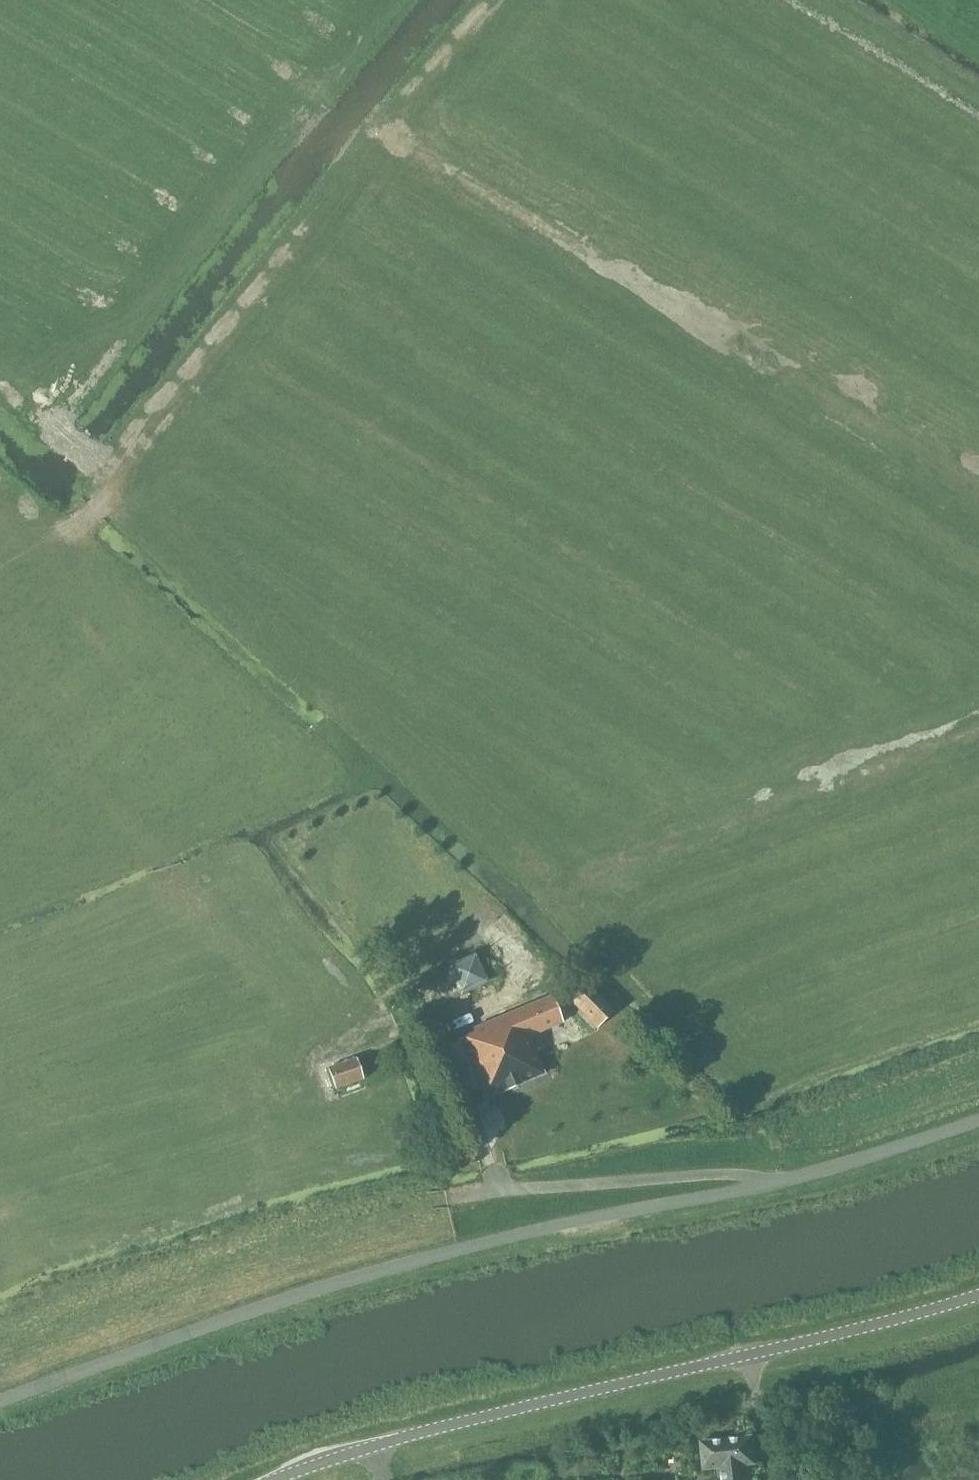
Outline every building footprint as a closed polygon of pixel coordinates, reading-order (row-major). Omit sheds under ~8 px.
[(446,971),(458,997),(485,984),(472,958),(446,971)] [(571,1002),(598,1029),(616,1012),(589,985),(571,1002)] [(488,1031),(462,1042),(479,1083),(490,1078),(498,1096),(553,1073),(538,1036),(571,1021),(560,996),(486,1027),(488,1031)] [(336,1090),(365,1080),(357,1058),(329,1068),(336,1090)] [(800,1399),(803,1418),(813,1416),(810,1397),(800,1399)] [(701,1442),(705,1472),(719,1470),(720,1479),(752,1479),(751,1467),(758,1466),(755,1436),(701,1442)]
